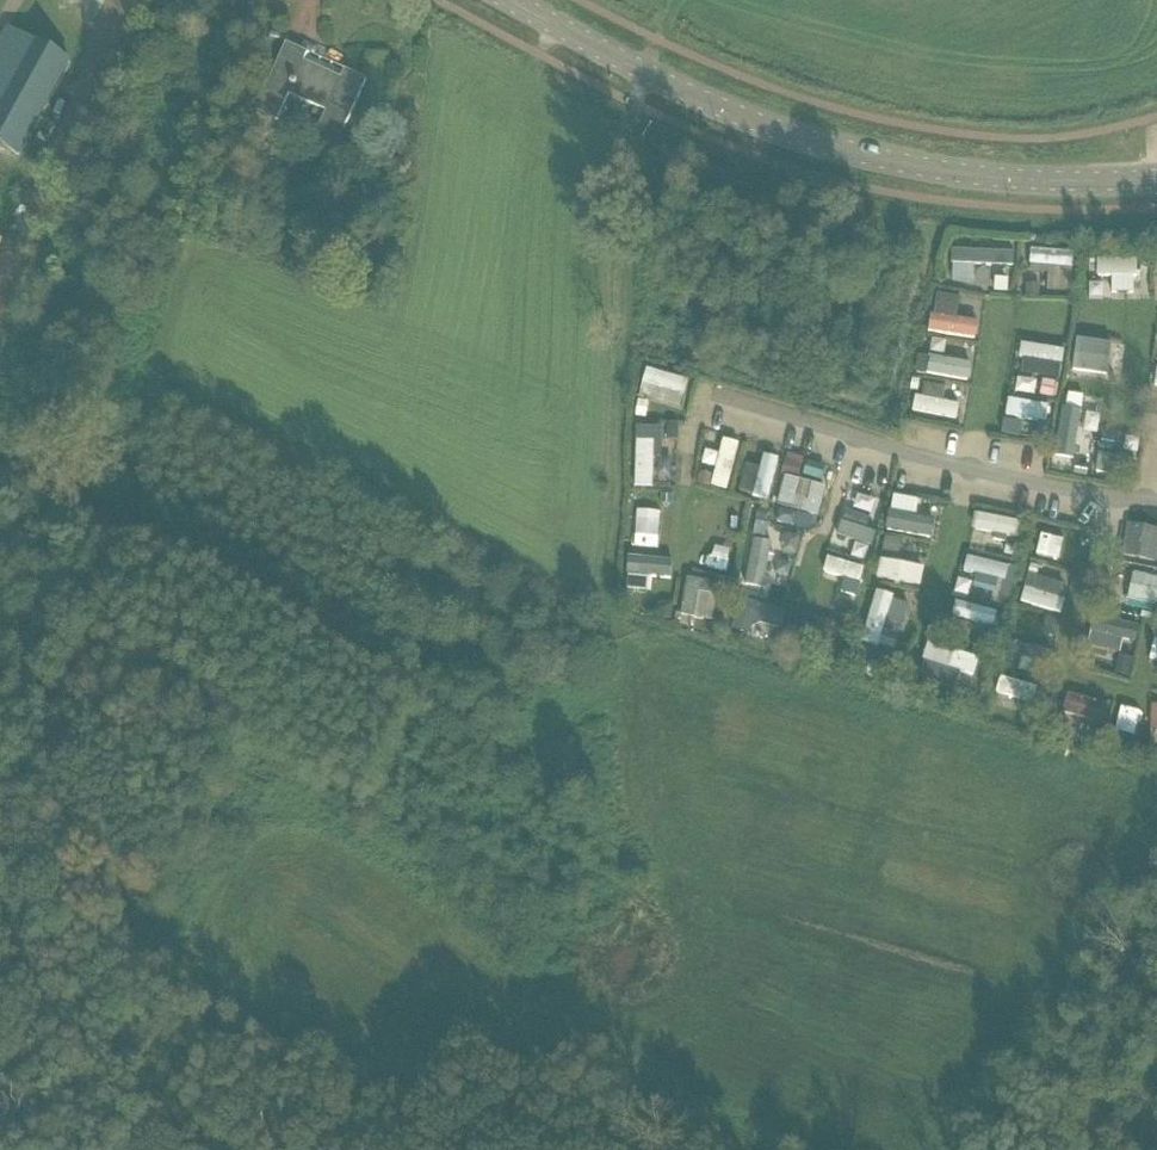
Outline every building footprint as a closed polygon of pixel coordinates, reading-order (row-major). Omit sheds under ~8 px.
[(20,149),(72,57),(35,36),(14,73),(0,64),(0,138),(20,149)] [(314,138),(336,148),(366,80),(345,70),(341,79),(304,62),(307,53),(286,44),(255,112),(243,106),(235,123),(267,137),(274,120),(277,121),(289,95),(326,111),(314,138)] [(1016,288),(1017,250),(956,248),(955,286),(1016,288)] [(1033,271),(1051,272),(1050,290),(1075,291),(1077,250),(1034,248),(1033,271)] [(1117,276),(1116,287),(1146,288),(1147,258),(1105,256),(1104,276),(1117,276)] [(1106,286),(1089,287),(1089,300),(1107,300),(1106,286)] [(940,291),(934,332),(982,339),(984,320),(961,316),(964,295),(940,291)] [(1075,371),(1119,376),(1123,342),(1079,337),(1075,371)] [(1026,343),(1025,373),(1066,376),(1068,345),(1026,343)] [(940,355),(922,351),(918,371),(973,382),(977,362),(940,355)] [(653,372),(650,398),(685,401),(687,375),(653,372)] [(1021,373),(1018,392),(1057,398),(1060,379),(1021,373)] [(923,383),(921,393),(952,399),(953,388),(923,383)] [(915,411),(962,420),(965,404),(918,395),(915,411)] [(1012,400),(1011,434),(1048,435),(1049,401),(1012,400)] [(676,424),(637,425),(638,486),(677,485),(676,424)] [(707,447),(700,482),(732,489),(742,444),(726,441),(724,450),(707,447)] [(1099,474),(1140,475),(1141,442),(1130,441),(1129,453),(1100,452),(1099,474)] [(749,462),(741,491),(773,499),(784,456),(767,452),(763,466),(749,462)] [(791,460),(779,508),(822,519),(834,471),(791,460)] [(876,543),(877,532),(868,530),(872,496),(848,493),(842,539),(876,543)] [(936,541),(942,520),(920,513),(924,501),(901,494),(891,528),(936,541)] [(636,505),(635,532),(661,533),(663,506),(636,505)] [(751,553),(785,560),(795,519),(761,511),(751,553)] [(1154,562),(1156,549),(1156,531),(1129,525),(1123,556),(1154,562)] [(969,570),(979,572),(977,586),(1006,592),(1012,557),(973,550),(969,570)] [(676,578),(677,557),(632,556),(631,590),(652,591),(652,577),(676,578)] [(880,558),(877,577),(924,586),(928,567),(880,558)] [(1034,560),(1022,601),(1063,613),(1075,571),(1034,560)] [(846,562),(830,598),(822,594),(817,605),(845,617),(866,572),(846,562)] [(1130,600),(1156,604),(1156,575),(1134,571),(1130,600)] [(719,619),(721,579),(685,577),(683,617),(719,619)] [(878,588),(861,639),(882,646),(899,595),(878,588)] [(1000,622),(1002,607),(954,603),(953,618),(1000,622)] [(1126,638),(1137,640),(1140,623),(1096,615),(1090,646),(1123,652),(1126,638)] [(978,676),(984,659),(932,640),(921,671),(958,685),(963,670),(978,676)] [(1045,674),(1051,650),(1019,640),(1012,665),(1045,674)] [(1063,724),(1105,735),(1113,702),(1071,692),(1063,724)] [(1118,731),(1138,734),(1142,709),(1122,706),(1118,731)]
